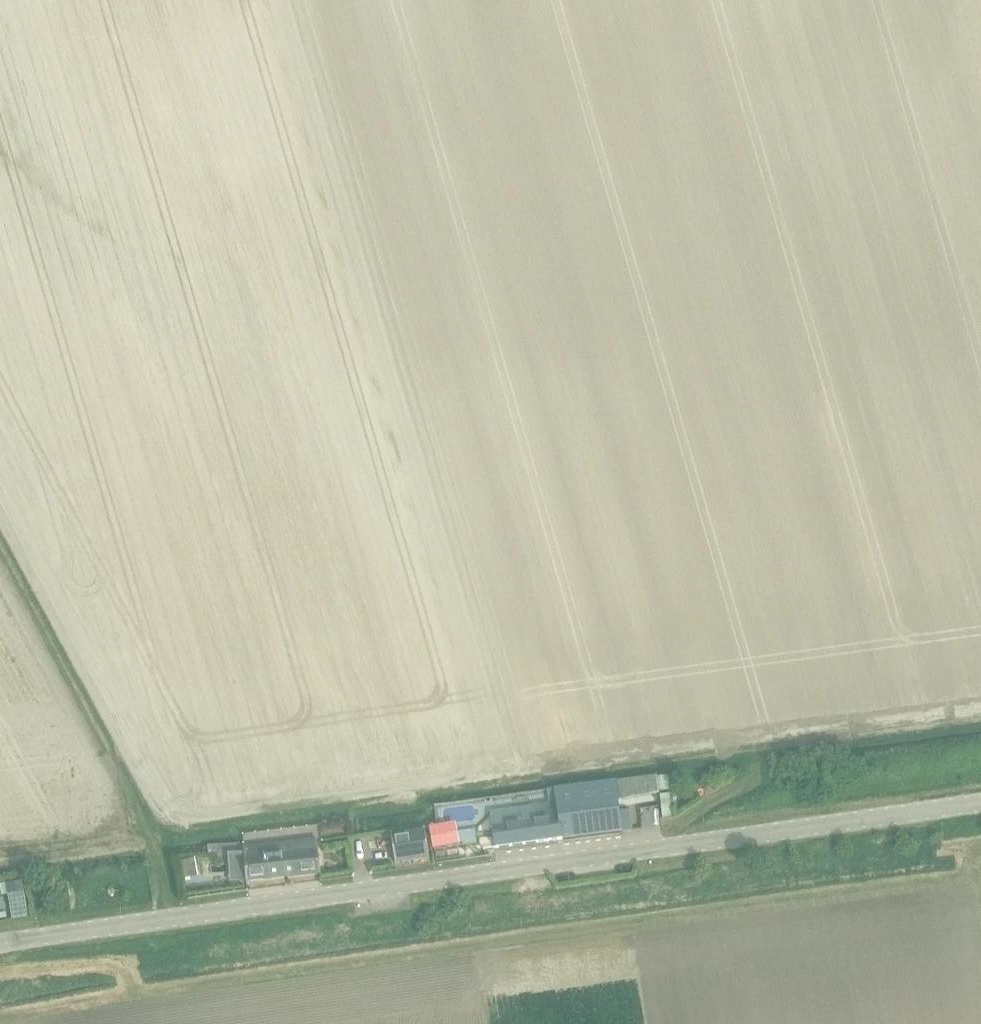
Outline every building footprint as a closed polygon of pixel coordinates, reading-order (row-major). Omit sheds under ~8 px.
[(621,830),(619,812),(617,800),(657,794),(657,793),(656,780),(655,777),(547,791),(548,805),(534,807),(533,799),(498,804),(499,812),(491,813),(496,848),(621,832),(621,830)] [(668,778),(656,780),(657,793),(670,791),(668,778)] [(630,811),(619,812),(621,830),(621,832),(633,831),(630,811)] [(397,863),(429,858),(425,829),(392,834),(397,863)] [(242,847),(244,862),(246,882),(320,875),(317,840),(242,847)] [(23,893),(21,881),(0,884),(0,886),(1,895),(9,894),(13,920),(27,918),(23,893)]
